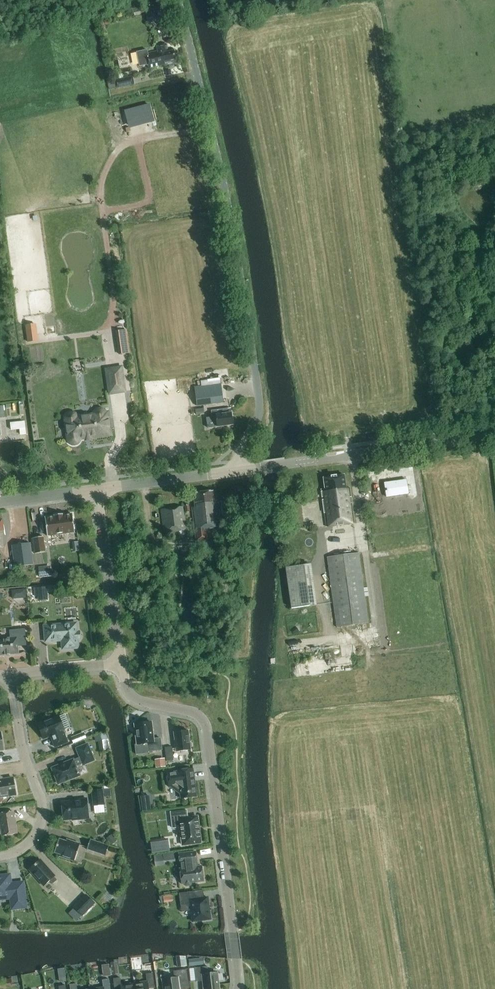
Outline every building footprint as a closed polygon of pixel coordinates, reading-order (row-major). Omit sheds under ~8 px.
[(175,60),(173,51),(167,52),(166,44),(157,46),(158,51),(148,54),(147,50),(136,52),(139,67),(148,65),(149,68),(165,64),(166,66),(175,64),(174,60),(175,60)] [(135,84),(133,76),(115,80),(117,88),(135,84)] [(35,325),(26,326),(29,344),(38,343),(35,325)] [(125,327),(115,329),(119,354),(129,353),(125,327)] [(124,390),(120,368),(107,370),(111,392),(124,390)] [(221,383),(194,387),(196,406),(223,403),(221,383)] [(233,425),(230,408),(211,411),(212,417),(216,417),(217,427),(233,425)] [(80,439),(109,434),(107,414),(105,414),(103,411),(100,410),(97,410),(95,412),(94,415),(76,418),(75,415),(72,414),(69,414),(67,416),(66,419),(69,439),(70,442),(73,443),(76,443),(78,441),(80,439)] [(10,429),(19,429),(19,434),(25,434),(24,420),(9,420),(10,429)] [(323,478),(325,489),(321,489),(326,527),(354,523),(349,487),(346,488),(344,475),(323,478)] [(207,529),(220,527),(217,502),(214,502),(213,491),(193,493),(195,507),(192,507),(196,541),(209,539),(207,529)] [(186,530),(182,506),(160,509),(164,533),(186,530)] [(44,518),(47,536),(75,532),(72,514),(62,515),(62,514),(54,515),(54,516),(44,518)] [(45,552),(43,537),(33,538),(35,553),(45,552)] [(12,545),(15,567),(33,564),(30,542),(12,545)] [(327,557),(336,627),(368,623),(358,552),(327,557)] [(285,567),(291,608),(316,604),(311,563),(285,567)] [(49,566),(38,567),(39,577),(50,576),(49,566)] [(47,586),(34,587),(35,597),(48,596),(47,586)] [(25,587),(12,588),(12,597),(26,596),(25,587)] [(78,632),(77,632),(76,623),(44,626),(45,642),(62,640),(63,649),(78,648),(78,639),(79,638),(80,637),(80,634),(78,632)] [(18,653),(17,637),(0,639),(0,655),(5,655),(5,656),(10,655),(10,654),(18,653)] [(37,724),(43,739),(50,736),(55,747),(68,742),(63,731),(64,730),(58,716),(37,724)] [(151,722),(135,724),(138,745),(147,744),(148,751),(162,750),(160,738),(153,739),(151,722)] [(188,730),(174,732),(176,751),(191,750),(190,748),(192,747),(191,743),(190,742),(188,730)] [(73,743),(79,741),(86,739),(84,733),(71,737),(73,743)] [(83,765),(94,760),(87,744),(76,748),(80,757),(74,759),(73,759),(64,762),(65,763),(52,768),(58,784),(79,775),(76,766),(82,764),(83,765)] [(172,746),(164,747),(166,761),(174,760),(172,746)] [(173,786),(180,792),(181,798),(197,796),(193,769),(177,771),(167,773),(169,787),(173,786)] [(3,797),(16,794),(13,778),(2,780),(2,778),(0,777),(0,802),(1,802),(2,799),(3,797)] [(93,806),(104,804),(102,790),(92,791),(93,806)] [(77,820),(88,818),(86,798),(75,799),(75,801),(62,803),(63,819),(77,818),(77,820)] [(172,828),(180,827),(182,845),(201,843),(197,816),(188,818),(187,809),(170,811),(172,828)] [(16,833),(13,811),(0,813),(0,822),(2,836),(16,833)] [(112,834),(106,838),(111,845),(117,841),(112,834)] [(74,861),(80,844),(79,843),(79,844),(71,841),(70,843),(59,839),(58,839),(54,852),(54,853),(55,852),(61,854),(60,856),(74,861),(73,861),(74,861)] [(105,855),(109,845),(108,845),(108,846),(90,840),(90,839),(87,849),(105,855)] [(191,883),(203,881),(201,866),(198,866),(196,851),(179,854),(181,868),(180,869),(182,884),(184,883),(184,885),(186,886),(190,885),(191,884),(191,883)] [(29,869),(43,886),(49,880),(53,884),(57,880),(54,876),(55,876),(40,859),(29,869)] [(25,907),(22,883),(10,884),(9,875),(0,876),(0,899),(11,897),(12,908),(25,907)] [(180,905),(190,904),(193,921),(210,919),(208,897),(194,899),(193,891),(179,893),(180,905)] [(172,894),(163,895),(164,903),(173,901),(172,894)] [(82,915),(94,903),(86,895),(74,907),(82,915)] [(117,962),(110,963),(112,975),(118,974),(117,962)] [(217,972),(202,974),(201,967),(194,968),(196,982),(203,981),(204,988),(219,988),(217,972)] [(163,988),(164,988),(180,988),(179,986),(188,985),(186,969),(173,971),(174,978),(162,979),(163,988)] [(134,984),(135,988),(148,988),(155,988),(153,973),(146,974),(147,982),(134,984)] [(134,984),(121,986),(120,977),(113,978),(114,988),(135,988),(134,984)] [(97,988),(110,988),(109,979),(102,980),(103,988),(97,988)]
